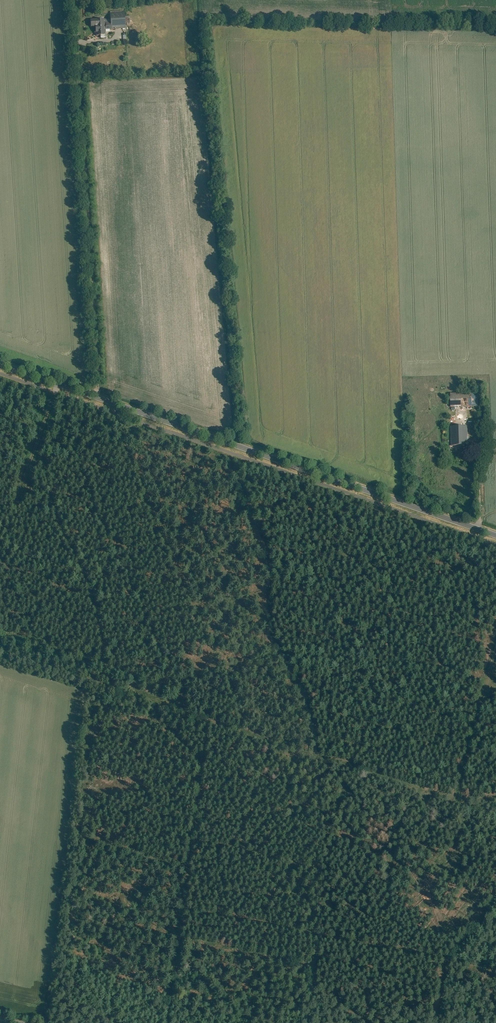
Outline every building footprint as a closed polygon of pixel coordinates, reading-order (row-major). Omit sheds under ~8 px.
[(104,31),(125,29),(124,12),(107,13),(108,19),(88,20),(88,27),(93,27),(93,33),(98,32),(98,38),(105,38),(104,31)] [(451,393),(451,407),(479,407),(478,392),(451,393)] [(451,426),(452,446),(468,446),(467,426),(451,426)]
